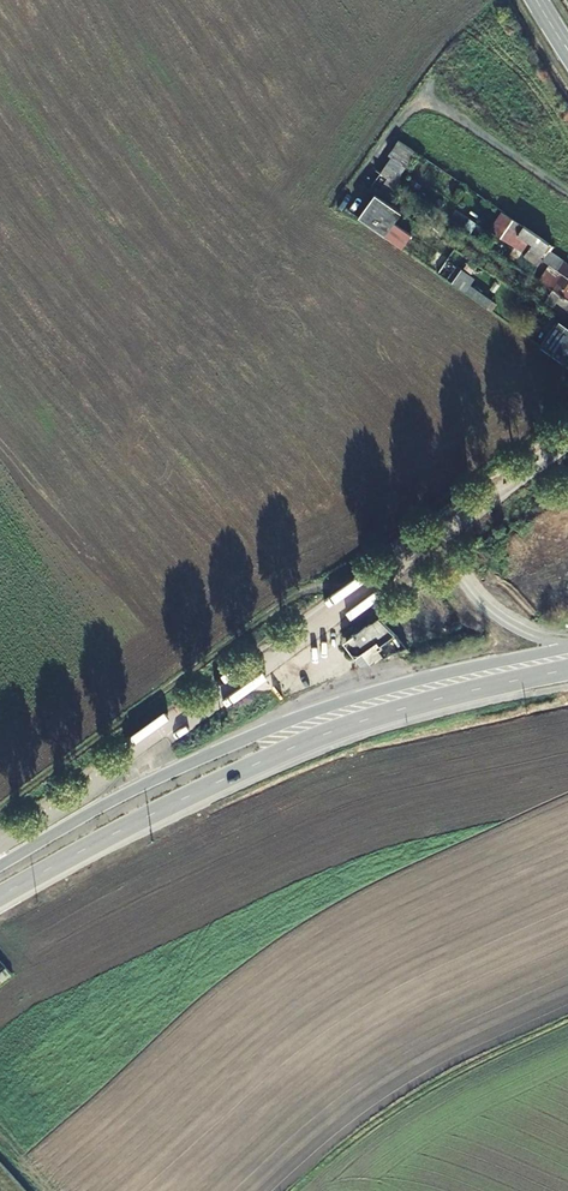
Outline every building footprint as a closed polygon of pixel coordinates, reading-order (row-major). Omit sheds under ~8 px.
[(393,156),(382,173),(396,182),(416,151),(399,140),(390,154),(393,156)] [(382,173),(370,190),(381,198),(384,200),(396,182),(382,173)] [(364,221),(408,252),(417,240),(399,227),(407,216),(384,200),(381,198),(364,221)] [(552,245),(524,226),(522,227),(502,214),(492,230),(524,251),(515,264),(532,275),(541,262),(548,252),(552,245)] [(427,264),(439,272),(448,257),(436,249),(427,264)] [(567,300),(567,266),(548,252),(541,262),(550,268),(541,281),(548,286),(567,300)] [(467,274),(458,287),(470,296),(475,289),(480,283),(467,274)] [(548,286),(541,295),(567,313),(567,300),(548,286)] [(498,306),(475,289),(470,296),(493,313),(498,306)] [(502,308),(498,306),(493,313),(497,315),(502,308)] [(547,350),(549,352),(567,365),(567,326),(565,324),(547,350)] [(548,336),(544,332),(535,326),(528,337),(541,346),(548,336)] [(372,613),(339,636),(342,644),(345,648),(348,651),(352,653),(355,652),(358,651),(372,641),(375,642),(391,633),(372,613)]
